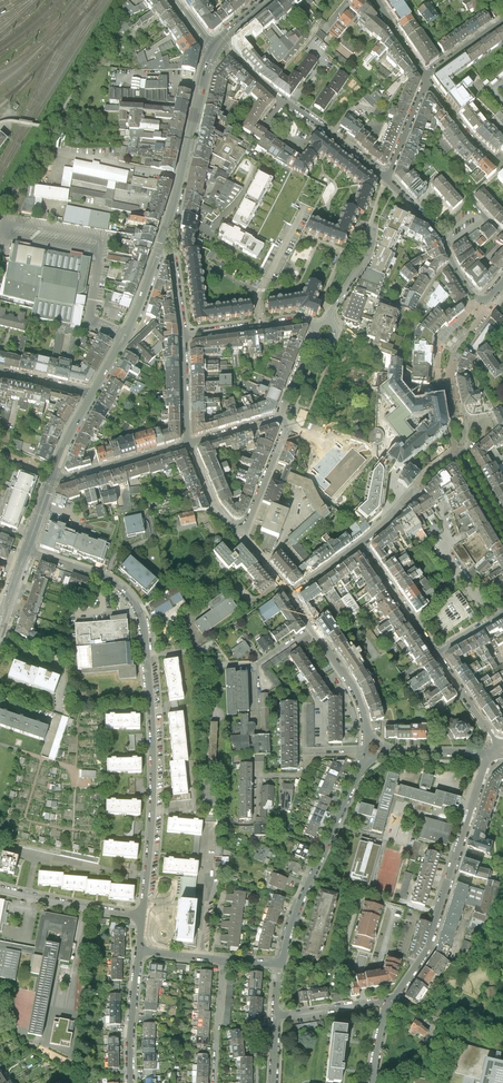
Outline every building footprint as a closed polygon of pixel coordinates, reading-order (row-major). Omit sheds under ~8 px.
[(162,0),(158,0),(148,7),(152,12),(165,3),(163,1),(162,0)] [(197,17),(210,7),(213,5),(210,0),(202,0),(191,8),(197,16),(197,17)] [(224,6),(227,9),(233,16),(239,11),(245,7),(239,0),(231,0),(224,6)] [(291,12),(291,11),(281,0),(280,1),(275,6),(284,17),(291,12)] [(291,0),(282,0),(281,0),(291,11),(293,9),(300,17),(303,15),(297,8),(291,0)] [(366,6),(367,5),(364,3),(361,1),(362,0),(358,0),(352,7),(349,11),(357,17),(366,6)] [(409,18),(410,18),(398,1),(398,0),(390,0),(385,3),(384,3),(385,6),(388,9),(395,20),(398,26),(409,18)] [(472,0),(468,0),(463,4),(462,4),(467,13),(476,7),(472,0)] [(144,10),(148,7),(144,2),(138,6),(137,6),(134,7),(128,1),(118,12),(127,18),(133,14),(139,12),(144,10)] [(170,10),(165,3),(152,12),(140,21),(142,25),(156,15),(158,18),(159,20),(171,12),(170,10)] [(338,15),(340,22),(346,15),(349,11),(352,7),(349,5),(346,5),(347,7),(343,9),(344,11),(341,12),(341,14),(338,15)] [(284,17),(275,6),(273,7),(265,14),(273,24),(274,26),(284,17)] [(370,13),(372,11),(366,6),(357,17),(356,18),(361,22),(357,26),(371,38),(372,37),(374,39),(376,41),(377,41),(386,32),(383,30),(375,23),(378,20),(371,14),(370,13)] [(420,19),(431,11),(428,6),(417,14),(418,16),(420,19)] [(210,7),(197,17),(198,18),(202,22),(208,17),(212,14),(211,13),(213,11),(210,7)] [(223,10),(220,12),(227,21),(228,21),(233,16),(227,9),(224,11),(223,10)] [(349,11),(346,15),(353,21),(356,18),(357,17),(349,11)] [(437,20),(431,11),(420,19),(426,27),(437,20)] [(486,11),(484,13),(490,22),(493,21),(486,11)] [(176,18),(171,12),(159,20),(163,25),(165,23),(167,27),(177,20),(176,18)] [(218,16),(215,18),(222,26),(223,25),(226,22),(227,21),(220,12),(218,14),(217,15),(218,16)] [(484,13),(472,21),(479,31),(485,26),(490,22),(484,13)] [(273,24),(265,14),(256,22),(254,23),(262,33),(264,31),(269,26),(273,24)] [(339,23),(346,30),(353,21),(346,15),(340,22),(339,23)] [(303,16),(298,20),(307,31),(312,26),(303,16)] [(212,33),(222,26),(215,18),(211,21),(208,17),(202,22),(202,24),(209,33),(210,33),(210,34),(211,34),(212,34),(212,33)] [(318,18),(314,23),(322,29),(326,24),(318,18)] [(399,28),(401,32),(413,24),(411,21),(409,18),(398,26),(397,26),(399,28)] [(179,23),(177,20),(167,27),(170,30),(168,31),(167,31),(164,33),(166,36),(170,33),(181,26),(179,23)] [(472,21),(460,29),(467,39),(473,35),(479,31),(472,21)] [(127,25),(124,22),(120,28),(125,32),(129,26),(127,25)] [(262,33),(254,23),(245,31),(237,37),(237,38),(234,41),(235,42),(231,44),(235,49),(235,50),(241,57),(241,56),(244,59),(247,63),(248,63),(253,69),(254,69),(260,76),(270,68),(264,60),(259,64),(251,54),(253,53),(249,49),(248,50),(242,42),(251,34),(255,39),(262,34),(262,33)] [(346,30),(339,23),(328,35),(334,40),(330,43),(333,45),(346,30)] [(407,41),(418,32),(413,24),(401,32),(402,34),(407,41)] [(182,27),(181,26),(170,33),(171,35),(178,45),(180,44),(189,37),(186,33),(182,27)] [(460,29),(449,37),(455,47),(461,43),(467,39),(460,29)] [(501,31),(493,36),(500,45),(502,43),(502,29),(501,31)] [(294,30),(287,36),(285,38),(285,39),(293,48),(301,39),(294,30)] [(262,33),(262,34),(269,41),(275,36),(270,31),(267,34),(264,31),(262,33)] [(368,65),(373,59),(391,40),(390,38),(387,33),(386,31),(386,32),(377,41),(379,42),(381,44),(379,46),(378,45),(364,62),(368,65)] [(326,38),(319,32),(315,37),(322,43),(326,38)] [(416,54),(429,45),(420,32),(418,32),(407,41),(411,47),(416,54)] [(251,34),(242,42),(248,50),(249,49),(253,53),(251,54),(259,64),(264,60),(270,55),(267,51),(268,50),(273,46),(269,41),(262,34),(255,39),(251,34)] [(293,48),(287,56),(283,61),(286,63),(289,59),(289,56),(292,57),(294,51),(297,52),(299,46),(302,47),(304,40),(307,41),(308,35),(305,34),(301,39),(293,48)] [(278,64),(283,61),(287,56),(293,48),(285,39),(285,38),(284,37),(279,41),(275,36),(269,41),(273,46),(268,50),(274,58),(278,64)] [(500,45),(493,36),(486,41),(479,47),(485,56),(500,45)] [(195,45),(189,37),(180,44),(178,45),(176,45),(183,56),(187,54),(197,48),(195,45)] [(449,37),(437,46),(444,55),(450,51),(455,47),(449,37)] [(338,43),(352,56),(357,51),(342,39),(338,43)] [(377,63),(379,61),(378,60),(385,52),(388,54),(395,46),(392,41),(391,40),(373,59),(377,63)] [(161,53),(174,47),(171,41),(158,48),(161,53)] [(422,63),(425,68),(438,59),(429,45),(416,54),(422,63)] [(386,60),(396,70),(405,61),(401,55),(396,47),(395,46),(388,54),(387,55),(388,56),(389,57),(386,60)] [(485,56),(479,47),(471,52),(464,57),(471,67),(485,56)] [(179,64),(178,64),(175,70),(184,70),(195,72),(196,69),(198,56),(199,51),(197,48),(187,54),(183,56),(181,57),(179,64)] [(328,55),(345,69),(349,65),(332,50),(328,55)] [(155,55),(157,60),(147,63),(143,51),(137,56),(142,70),(166,70),(162,58),(161,53),(155,55)] [(162,58),(166,70),(175,70),(178,64),(168,64),(169,61),(168,56),(162,58)] [(295,75),(302,81),(304,82),(317,64),(308,57),(295,75)] [(471,67),(464,57),(433,79),(439,89),(446,99),(456,91),(453,87),(451,89),(447,82),(466,68),(467,69),(471,67)] [(213,78),(226,84),(230,79),(234,82),(236,80),(241,71),(228,60),(220,70),(213,78)] [(392,74),(395,78),(399,74),(398,74),(399,73),(402,76),(411,69),(407,63),(405,61),(396,70),(392,74)] [(373,69),(386,81),(390,76),(377,65),(373,69)] [(270,68),(260,76),(272,85),(273,86),(280,76),(281,75),(280,73),(271,67),(270,68)] [(407,81),(415,75),(412,70),(411,69),(402,76),(398,80),(400,82),(398,85),(395,83),(390,88),(387,92),(393,96),(399,88),(401,85),(402,84),(403,84),(406,81),(407,81)] [(241,71),(236,80),(243,86),(246,81),(248,78),(247,77),(241,71)] [(302,81),(295,75),(293,74),(288,82),(280,76),(273,86),(290,98),(302,81)] [(328,90),(335,96),(337,97),(348,80),(339,74),(333,83),(328,90)] [(467,83),(470,87),(480,80),(475,74),(470,78),(472,80),(467,83)] [(405,89),(415,92),(417,87),(419,81),(415,75),(407,81),(408,82),(405,89)] [(146,78),(146,81),(145,91),(167,90),(166,78),(146,78)] [(209,95),(209,96),(223,100),(224,93),(230,94),(232,87),(226,84),(213,78),(211,87),(209,95)] [(232,101),(236,102),(240,97),(243,92),(246,88),(249,91),(252,87),(254,83),(253,82),(248,78),(246,81),(243,86),(239,91),(232,101)] [(140,80),(132,79),(131,91),(139,91),(145,91),(146,81),(140,80)] [(249,91),(238,103),(243,105),(251,94),(257,86),(256,84),(254,83),(252,87),(249,91)] [(470,87),(467,83),(456,91),(446,99),(448,100),(458,114),(470,106),(473,103),(466,93),(471,89),(470,87)] [(251,94),(259,102),(266,108),(266,109),(273,101),(266,94),(257,86),(251,94)] [(335,96),(328,90),(326,89),(319,98),(314,106),(323,112),(335,96)] [(405,89),(398,106),(408,109),(410,103),(415,92),(405,89)] [(139,91),(131,91),(110,90),(110,101),(150,102),(167,103),(167,96),(167,90),(145,91),(139,91)] [(190,94),(178,92),(176,100),(169,99),(170,96),(167,96),(167,103),(176,104),(188,106),(190,94)] [(370,98),(367,94),(362,98),(372,109),(376,104),(370,98)] [(373,94),(370,98),(376,104),(380,100),(373,94)] [(207,106),(206,110),(216,112),(219,114),(223,100),(209,96),(207,102),(208,102),(207,106)] [(426,97),(423,104),(436,110),(434,113),(437,117),(442,113),(437,106),(429,96),(427,96),(426,97)] [(494,117),(499,113),(482,96),(477,100),(494,117)] [(167,103),(150,102),(150,105),(167,106),(167,107),(173,108),(173,111),(174,111),(176,104),(167,103)] [(257,124),(266,108),(259,102),(258,103),(257,103),(242,129),(261,141),(266,133),(266,132),(256,125),(257,124)] [(226,115),(232,119),(242,106),(235,103),(226,115)] [(185,119),(188,106),(176,104),(174,111),(173,111),(153,109),(153,108),(150,108),(150,109),(143,108),(131,108),(131,107),(128,107),(128,108),(119,108),(105,107),(105,113),(119,113),(127,113),(130,113),(142,114),(156,115),(173,116),(185,119)] [(420,111),(430,115),(431,111),(434,113),(436,110),(423,104),(420,111)] [(408,109),(398,106),(396,111),(392,109),(388,117),(393,119),(391,124),(400,128),(404,119),(408,109)] [(463,120),(467,125),(478,116),(471,107),(470,106),(458,114),(459,116),(463,120)] [(378,108),(373,117),(378,119),(385,109),(378,108)] [(204,118),(203,121),(214,124),(216,118),(217,118),(220,120),(220,121),(220,122),(221,122),(221,123),(225,126),(228,122),(222,118),(223,116),(219,114),(216,112),(206,110),(205,113),(204,118)] [(417,119),(427,122),(430,115),(420,111),(419,113),(417,119)] [(130,113),(130,131),(138,131),(139,122),(142,122),(142,114),(130,113)] [(443,115),(442,113),(437,117),(434,120),(433,120),(438,126),(446,119),(443,115)] [(167,126),(165,133),(169,133),(182,136),(185,119),(173,116),(156,115),(156,119),(172,120),(171,127),(167,126)] [(347,133),(355,138),(362,130),(363,129),(353,122),(354,121),(347,116),(340,126),(348,131),(347,133)] [(478,116),(467,125),(471,131),(475,136),(485,126),(478,116)] [(417,120),(415,126),(424,129),(430,132),(431,128),(426,126),(427,122),(417,119),(417,120)] [(450,124),(446,119),(438,126),(444,134),(452,127),(450,124)] [(200,133),(201,133),(225,145),(226,143),(231,134),(232,132),(228,129),(223,138),(212,132),(214,124),(203,121),(201,128),(200,133)] [(139,122),(138,131),(143,131),(146,131),(165,133),(167,126),(159,124),(149,123),(142,122),(139,122)] [(382,143),(392,147),(396,138),(400,128),(391,124),(389,124),(387,129),(388,130),(385,137),(384,137),(381,143),(382,143)] [(485,126),(475,136),(480,141),(485,146),(496,135),(486,125),(485,126)] [(414,127),(412,132),(427,139),(429,135),(424,133),(424,134),(423,133),(424,129),(415,126),(414,127)] [(453,151),(463,141),(458,135),(452,127),(444,134),(442,137),(453,151)] [(370,135),(362,130),(355,138),(354,140),(362,145),(369,137),(370,135)] [(130,131),(129,139),(140,139),(153,140),(154,135),(143,134),(143,131),(138,131),(130,131)] [(410,138),(409,139),(419,143),(421,138),(422,139),(422,140),(426,142),(427,139),(412,132),(410,138)] [(180,144),(182,136),(169,133),(169,138),(167,138),(166,137),(161,137),(161,136),(154,135),(153,140),(167,141),(168,141),(180,144)] [(218,158),(225,145),(201,133),(202,134),(200,137),(201,137),(199,140),(200,140),(199,142),(198,144),(199,144),(198,146),(197,148),(211,154),(218,158)] [(267,153),(275,140),(272,138),(266,133),(261,141),(257,146),(267,153)] [(231,165),(235,167),(243,155),(244,154),(248,148),(242,143),(243,142),(231,134),(226,143),(225,145),(218,158),(226,162),(231,165)] [(310,146),(307,150),(317,159),(321,154),(332,162),(341,152),(333,146),(320,135),(315,134),(308,143),(310,143),(310,146)] [(496,135),(485,146),(490,151),(495,156),(500,151),(502,149),(502,142),(496,135)] [(361,147),(369,152),(374,145),(376,142),(369,137),(362,145),(361,147)] [(140,139),(129,139),(127,149),(154,152),(155,147),(139,145),(140,139)] [(407,145),(407,146),(423,153),(425,148),(418,145),(419,143),(409,139),(409,140),(407,145)] [(280,144),(275,140),(267,153),(266,154),(276,160),(285,147),(280,144)] [(168,141),(167,141),(166,147),(155,146),(155,147),(154,152),(163,153),(177,156),(180,144),(168,141)] [(470,148),(463,141),(453,151),(466,164),(476,154),(470,148)] [(383,164),(386,163),(389,155),(392,147),(382,143),(380,149),(376,159),(383,164)] [(380,149),(374,145),(369,152),(368,153),(376,159),(380,149)] [(406,147),(404,153),(414,157),(415,153),(422,157),(423,153),(407,146),(406,147)] [(286,167),(295,154),(290,150),(285,147),(276,160),(286,167)] [(195,155),(193,162),(207,166),(211,154),(197,148),(195,155)] [(127,149),(126,155),(153,161),(154,158),(155,156),(154,155),(154,152),(127,149)] [(317,159),(307,150),(301,158),(299,157),(292,170),(304,175),(317,159)] [(154,152),(154,155),(155,156),(162,157),(162,156),(164,157),(163,162),(175,165),(177,156),(163,153),(154,152)] [(348,157),(341,152),(332,162),(352,177),(360,166),(348,157)] [(399,164),(409,168),(414,157),(404,153),(403,156),(399,164)] [(292,170),(299,157),(299,156),(297,155),(295,154),(286,167),(289,168),(292,170)] [(464,166),(471,173),(476,169),(483,162),(477,156),(476,154),(466,164),(464,166)] [(175,165),(163,162),(162,166),(152,164),(151,169),(174,173),(175,165)] [(192,165),(191,170),(206,174),(211,176),(214,177),(216,173),(218,170),(218,169),(213,168),(212,172),(207,171),(208,166),(207,166),(193,162),(192,165)] [(223,167),(228,170),(231,165),(226,162),(223,167)] [(469,179),(472,183),(489,168),(489,167),(483,162),(476,169),(479,173),(476,173),(469,179)] [(127,178),(133,179),(134,174),(74,163),(73,171),(72,176),(89,179),(108,182),(116,184),(126,186),(127,178)] [(409,168),(399,164),(398,168),(397,171),(395,175),(401,182),(413,172),(409,168)] [(232,172),(235,167),(231,165),(228,170),(226,175),(229,176),(232,172)] [(420,178),(424,182),(438,170),(434,165),(420,178)] [(352,177),(361,186),(378,180),(363,168),(360,166),(352,177)] [(490,169),(489,168),(472,183),(476,187),(483,180),(483,178),(487,182),(495,174),(490,169)] [(60,192),(69,193),(70,189),(71,182),(72,176),(73,171),(63,169),(60,192)] [(186,194),(200,201),(206,174),(191,170),(188,184),(187,191),(186,194)] [(213,180),(216,181),(218,177),(226,182),(229,176),(226,175),(218,170),(216,173),(214,177),(213,180)] [(407,189),(418,180),(419,179),(413,172),(401,182),(404,185),(407,189)] [(242,252),(257,260),(264,247),(250,240),(249,239),(250,239),(237,232),(236,231),(237,229),(238,227),(246,231),(272,181),(258,173),(255,179),(256,180),(254,183),(254,184),(253,183),(248,194),(247,197),(246,198),(245,198),(240,208),(241,209),(240,212),(239,213),(238,212),(232,224),(236,226),(235,228),(234,231),(227,227),(226,229),(222,227),(219,233),(220,234),(218,237),(223,239),(222,242),(232,247),(233,245),(243,250),(242,252)] [(88,185),(89,179),(72,176),(71,182),(88,185)] [(218,177),(216,181),(213,180),(214,177),(211,176),(210,181),(210,183),(211,184),(212,184),(213,185),(214,184),(215,184),(216,184),(223,188),(226,182),(218,177)] [(443,197),(452,189),(441,176),(432,184),(437,190),(443,197)] [(141,195),(142,189),(131,187),(126,186),(116,184),(108,182),(89,179),(88,185),(107,189),(107,191),(114,192),(115,190),(134,194),(141,195)] [(156,191),(158,182),(148,180),(148,181),(133,179),(131,187),(142,189),(150,190),(156,191)] [(369,200),(378,180),(361,186),(352,208),(358,211),(364,214),(369,200)] [(426,190),(418,180),(407,189),(416,199),(421,194),(426,190)] [(171,184),(158,182),(156,191),(157,191),(169,194),(171,184)] [(242,190),(226,182),(223,188),(216,184),(208,201),(205,200),(204,202),(207,204),(223,212),(233,202),(242,190)] [(35,189),(29,188),(27,200),(27,201),(24,205),(24,206),(22,209),(21,214),(32,216),(32,214),(33,211),(35,189)] [(42,200),(67,203),(68,203),(69,195),(69,193),(60,192),(35,189),(33,211),(39,212),(41,212),(42,200)] [(86,192),(70,189),(69,193),(69,195),(84,197),(86,198),(86,192)] [(452,189),(443,197),(454,209),(458,205),(463,202),(452,189)] [(479,203),(484,209),(493,200),(483,189),(474,197),(479,203)] [(19,192),(13,190),(11,196),(10,196),(8,202),(14,204),(16,198),(17,198),(19,192)] [(106,193),(106,196),(105,201),(113,202),(114,194),(114,192),(107,191),(106,193)] [(169,194),(157,191),(154,199),(167,201),(169,194)] [(86,192),(86,198),(95,199),(105,201),(106,196),(86,192)] [(200,211),(200,212),(201,209),(198,209),(200,201),(186,194),(185,200),(184,205),(199,211),(200,211)] [(69,195),(68,203),(71,203),(71,202),(83,204),(84,197),(69,195)] [(105,201),(95,199),(94,205),(107,208),(108,209),(137,215),(138,209),(138,208),(113,204),(113,202),(105,201)] [(167,201),(154,199),(153,199),(153,200),(151,209),(150,209),(148,217),(161,219),(166,203),(167,201)] [(502,211),(493,200),(484,209),(489,214),(494,220),(502,211)] [(197,221),(199,222),(200,219),(197,218),(198,214),(199,211),(184,205),(183,212),(182,216),(197,221)] [(346,206),(336,229),(348,234),(353,222),(358,211),(352,208),(346,206)] [(200,212),(208,214),(211,217),(212,214),(214,212),(203,207),(202,207),(202,208),(201,209),(200,212)] [(98,214),(66,208),(63,224),(108,232),(110,216),(98,214)] [(391,256),(398,240),(400,237),(398,236),(400,232),(401,233),(404,228),(408,230),(413,219),(409,217),(410,216),(394,208),(392,213),(391,212),(388,219),(389,219),(384,230),(386,231),(385,233),(384,232),(381,238),(382,239),(381,241),(380,241),(377,247),(378,248),(376,253),(377,254),(376,256),(375,255),(373,259),(374,260),(373,262),(372,262),(370,266),(371,266),(370,268),(369,268),(367,272),(383,279),(394,257),(391,256)] [(502,211),(494,220),(499,225),(500,226),(502,228),(502,210),(502,211)] [(212,223),(219,216),(217,218),(212,214),(211,217),(208,214),(205,218),(212,223)] [(148,217),(146,216),(145,218),(144,220),(129,218),(129,220),(159,225),(160,221),(161,219),(148,217)] [(182,218),(180,230),(185,231),(195,236),(197,223),(197,221),(182,216),(182,218)] [(314,235),(323,239),(329,226),(312,219),(306,232),(314,235)] [(424,241),(436,235),(427,225),(413,219),(408,230),(408,232),(421,238),(424,241)] [(159,225),(129,220),(128,224),(142,227),(143,226),(143,225),(146,226),(145,230),(156,232),(159,225)] [(488,224),(479,230),(482,233),(484,236),(487,240),(496,231),(492,227),(488,224)] [(336,229),(329,226),(323,239),(334,243),(342,247),(348,234),(336,229)] [(479,230),(478,229),(465,238),(468,243),(482,233),(479,230)] [(154,240),(156,232),(145,230),(141,230),(140,234),(139,234),(139,233),(126,231),(125,235),(131,237),(142,238),(154,240)] [(183,254),(185,253),(198,252),(200,251),(203,242),(194,239),(195,236),(185,231),(182,240),(181,245),(182,248),(182,251),(183,254)] [(421,247),(423,250),(432,247),(431,245),(440,241),(437,237),(436,235),(424,241),(426,245),(424,245),(422,246),(421,247)] [(140,245),(142,238),(131,237),(130,243),(140,245)] [(483,237),(477,242),(481,246),(485,242),(486,241),(483,237)] [(142,238),(140,245),(152,247),(154,240),(142,238)] [(452,247),(456,256),(470,247),(471,246),(468,243),(465,238),(458,242),(452,247)] [(423,250),(419,252),(421,256),(427,253),(443,247),(441,243),(440,241),(431,245),(432,247),(423,250)] [(480,251),(484,256),(485,256),(495,245),(493,242),(491,241),(480,251)] [(140,245),(130,243),(126,242),(125,244),(130,245),(129,249),(134,250),(149,254),(152,247),(140,245)] [(60,324),(59,327),(66,329),(77,331),(82,303),(83,299),(89,260),(30,250),(30,246),(27,246),(16,243),(15,247),(12,247),(3,298),(34,305),(33,310),(31,319),(60,324)] [(421,256),(419,257),(422,262),(429,258),(428,257),(430,256),(432,255),(433,257),(430,258),(431,261),(446,255),(445,253),(443,248),(443,247),(427,253),(421,256)] [(474,252),(470,247),(456,256),(458,259),(461,264),(462,263),(474,252)] [(490,261),(493,265),(498,271),(500,269),(502,266),(502,247),(491,260),(490,261)] [(149,254),(134,250),(133,257),(134,257),(147,260),(149,254)] [(471,258),(473,261),(477,258),(480,260),(484,256),(480,251),(479,250),(476,253),(474,255),(471,258)] [(201,272),(198,252),(185,253),(186,263),(188,274),(201,272)] [(431,261),(429,262),(419,272),(430,281),(437,270),(440,266),(447,261),(448,259),(446,255),(431,261)] [(147,260),(134,257),(133,261),(132,261),(123,259),(121,260),(120,264),(129,266),(132,266),(144,269),(147,260)] [(399,273),(408,282),(411,280),(415,275),(417,274),(411,268),(422,262),(419,257),(411,262),(410,263),(404,268),(399,273)] [(473,261),(471,258),(462,266),(464,269),(466,272),(476,264),(473,261)] [(470,277),(476,285),(487,273),(478,262),(476,264),(466,272),(470,277)] [(118,269),(110,267),(107,278),(115,280),(114,284),(122,285),(123,281),(122,281),(123,276),(125,277),(126,273),(124,272),(126,268),(128,269),(129,266),(120,264),(118,269)] [(162,286),(171,286),(168,266),(164,265),(159,279),(158,284),(162,286)] [(487,273),(492,277),(497,272),(498,271),(493,265),(487,272),(487,273)] [(123,281),(122,285),(126,286),(137,290),(144,269),(132,266),(129,266),(128,269),(126,268),(124,272),(126,273),(125,277),(123,276),(122,281),(123,281)] [(450,291),(455,298),(454,299),(456,302),(458,301),(467,294),(464,290),(458,281),(450,269),(448,266),(443,271),(447,276),(446,277),(449,280),(448,281),(449,283),(444,287),(443,286),(442,287),(447,293),(450,291)] [(383,279),(367,272),(366,271),(364,276),(363,275),(362,280),(361,279),(359,284),(359,283),(357,287),(356,287),(354,291),(352,295),(351,295),(351,297),(350,297),(349,300),(347,300),(346,303),(345,304),(344,307),(343,310),(343,311),(342,314),(343,316),(342,317),(343,319),(342,319),(343,321),(343,323),(344,322),(346,325),(349,326),(351,325),(353,329),(355,330),(359,328),(360,325),(359,322),(362,320),(363,317),(364,317),(366,316),(369,317),(373,315),(374,312),(373,309),(376,307),(378,308),(371,326),(369,326),(366,334),(368,334),(366,338),(374,342),(373,344),(374,346),(376,347),(378,346),(378,345),(381,346),(381,347),(380,349),(381,351),(391,354),(391,357),(386,355),(385,368),(401,370),(401,365),(401,362),(401,361),(398,360),(398,359),(397,359),(402,347),(400,346),(403,338),(395,335),(396,334),(396,333),(398,333),(398,332),(398,331),(398,330),(397,329),(404,309),(399,307),(377,299),(384,280),(383,279)] [(204,297),(201,272),(188,274),(189,286),(191,298),(204,297)] [(476,285),(480,289),(481,288),(483,288),(487,283),(492,277),(487,273),(476,285)] [(406,291),(420,297),(429,282),(421,275),(418,279),(417,277),(415,275),(411,280),(412,281),(414,279),(417,282),(412,290),(410,289),(410,288),(405,285),(401,289),(406,291)] [(290,299),(292,311),(302,310),(315,317),(318,312),(321,306),(313,301),(320,288),(309,282),(301,297),(290,299)] [(122,285),(114,284),(113,283),(113,287),(125,290),(123,297),(133,300),(137,290),(126,286),(122,285)] [(155,290),(154,294),(161,296),(163,291),(166,290),(165,286),(162,286),(158,284),(157,285),(155,290)] [(435,310),(440,305),(448,295),(447,293),(442,287),(439,284),(433,294),(427,304),(435,310)] [(406,291),(399,307),(402,308),(404,309),(413,313),(417,304),(420,297),(406,291)] [(122,297),(113,294),(110,304),(118,306),(118,307),(118,308),(128,312),(133,300),(122,297)] [(152,299),(151,302),(160,305),(161,300),(159,299),(161,296),(154,294),(153,295),(152,299)] [(162,306),(173,304),(172,301),(172,295),(166,296),(166,299),(161,300),(160,305),(162,306)] [(205,308),(204,297),(191,298),(192,311),(194,323),(207,321),(205,308)] [(292,311),(290,299),(269,302),(270,314),(282,313),(292,311)] [(465,309),(461,304),(458,301),(456,302),(458,306),(451,311),(456,315),(458,314),(465,309)] [(151,304),(149,309),(159,314),(160,310),(163,311),(162,306),(160,305),(151,302),(151,304)] [(250,303),(230,305),(232,318),(242,317),(252,316),(250,303)] [(163,311),(164,319),(175,318),(174,311),(173,304),(162,306),(163,311)] [(420,325),(432,336),(436,332),(438,332),(440,330),(441,329),(440,328),(445,323),(446,323),(449,321),(443,314),(445,312),(442,308),(440,305),(435,310),(427,304),(424,308),(421,316),(425,320),(420,325)] [(219,320),(232,318),(230,305),(205,308),(207,321),(219,320)] [(456,315),(451,311),(450,312),(445,306),(442,308),(445,312),(443,314),(449,321),(449,322),(453,319),(456,315)] [(25,332),(27,322),(24,321),(25,315),(19,313),(17,320),(13,319),(14,317),(9,316),(8,318),(4,317),(6,310),(0,309),(0,327),(25,332)] [(146,315),(146,317),(155,322),(159,325),(160,322),(159,321),(160,317),(161,315),(159,314),(149,309),(146,315)] [(502,324),(502,316),(496,309),(490,316),(500,325),(502,324)] [(495,328),(500,325),(490,316),(490,317),(487,321),(495,328)] [(175,318),(164,319),(164,326),(165,327),(166,327),(177,328),(176,326),(175,318)] [(481,347),(482,346),(483,343),(488,333),(495,328),(487,321),(472,342),(481,347)] [(126,350),(127,351),(125,355),(135,360),(140,356),(148,365),(163,351),(162,345),(164,342),(164,339),(163,339),(163,336),(165,336),(160,332),(165,327),(164,326),(159,325),(155,322),(154,323),(132,345),(129,347),(126,350)] [(432,336),(420,325),(417,330),(414,338),(414,354),(418,354),(418,355),(423,356),(423,364),(431,365),(432,351),(433,348),(432,348),(432,338),(434,337),(432,336)] [(306,326),(283,330),(284,335),(291,334),(291,337),(292,337),(291,340),(302,344),(304,338),(308,328),(306,326)] [(163,339),(164,339),(178,339),(177,336),(177,328),(166,327),(166,336),(165,336),(163,336),(163,339)] [(68,366),(71,367),(79,332),(77,331),(66,329),(64,335),(67,336),(67,335),(72,336),(67,357),(61,364),(68,365),(68,366)] [(278,344),(278,341),(282,340),(282,336),(284,335),(283,330),(274,331),(276,344),(278,344)] [(262,332),(264,344),(276,344),(274,331),(262,332)] [(254,333),(257,357),(261,356),(260,345),(264,344),(262,332),(254,333)] [(246,334),(247,347),(253,346),(251,350),(251,357),(257,357),(254,333),(246,334)] [(57,334),(52,355),(58,357),(63,336),(57,334)] [(237,335),(239,350),(243,350),(243,347),(247,347),(246,334),(237,335)] [(190,349),(190,351),(225,350),(230,350),(233,365),(234,371),(242,370),(239,350),(237,335),(231,336),(195,341),(190,346),(190,349)] [(98,341),(97,344),(109,350),(112,344),(101,338),(100,338),(98,341)] [(167,350),(178,350),(178,344),(178,341),(178,339),(164,339),(164,342),(167,342),(167,350)] [(302,344),(291,340),(290,344),(289,343),(287,347),(299,351),(300,349),(302,344)] [(483,348),(482,346),(481,347),(472,342),(467,349),(466,349),(461,358),(476,366),(478,357),(476,354),(483,348)] [(90,354),(102,361),(109,350),(97,344),(96,343),(90,354)] [(476,354),(478,357),(495,379),(502,373),(502,365),(499,368),(491,356),(494,354),(493,354),(486,346),(483,348),(476,354)] [(299,351),(287,347),(281,361),(293,366),(296,359),(299,351)] [(163,358),(163,361),(165,361),(178,360),(178,358),(178,350),(167,350),(165,350),(165,358),(163,358)] [(225,350),(190,351),(190,354),(190,360),(203,359),(202,356),(226,356),(225,350)] [(0,354),(0,366),(19,370),(22,359),(17,358),(17,357),(7,355),(7,356),(0,354)] [(84,367),(95,373),(102,361),(90,354),(83,366),(84,367)] [(412,371),(412,381),(429,382),(430,377),(431,368),(431,365),(423,364),(423,356),(418,355),(418,354),(414,354),(413,368),(412,371)] [(22,359),(19,370),(34,374),(37,358),(23,355),(22,359)] [(125,355),(122,359),(120,363),(134,370),(139,362),(135,360),(125,355)] [(51,361),(37,358),(34,374),(47,377),(51,361)] [(476,366),(461,358),(458,367),(465,370),(465,369),(470,370),(469,370),(473,371),(474,372),(475,372),(475,371),(475,370),(475,368),(476,366)] [(203,359),(190,360),(191,365),(191,368),(228,366),(228,360),(203,362),(203,359)] [(178,360),(165,361),(165,372),(179,372),(178,363),(178,360)] [(47,377),(54,378),(58,363),(51,361),(47,377)] [(293,366),(281,361),(274,379),(286,384),(289,376),(293,366)] [(413,368),(401,362),(401,365),(412,371),(413,368)] [(61,364),(58,363),(54,378),(68,381),(70,370),(71,367),(68,366),(68,365),(61,364)] [(134,370),(120,363),(120,365),(116,372),(127,377),(129,373),(138,378),(140,373),(134,370)] [(191,372),(191,378),(204,378),(203,372),(234,371),(233,365),(228,366),(191,368),(191,372)] [(80,372),(70,370),(68,381),(88,386),(95,373),(84,367),(80,372)] [(471,375),(473,371),(469,370),(470,370),(465,369),(465,370),(458,367),(457,375),(464,376),(464,375),(467,376),(468,376),(468,374),(471,375)] [(447,425),(447,424),(442,395),(434,397),(427,398),(426,396),(420,398),(420,399),(417,400),(400,379),(401,370),(385,368),(381,372),(379,372),(379,374),(378,393),(381,394),(395,411),(385,419),(403,441),(401,443),(400,442),(398,444),(399,445),(392,451),(387,456),(396,463),(398,464),(399,465),(400,465),(401,465),(412,455),(413,455),(414,455),(415,454),(416,453),(415,452),(445,428),(446,427),(447,425)] [(127,377),(116,372),(113,378),(111,381),(123,389),(129,392),(132,388),(127,385),(124,386),(123,385),(127,377)] [(166,393),(179,393),(179,381),(179,372),(165,372),(166,393)] [(258,374),(255,383),(260,385),(261,385),(264,376),(258,374)] [(464,376),(457,375),(456,375),(463,404),(465,404),(466,406),(476,404),(476,402),(478,401),(481,401),(480,397),(481,397),(481,395),(479,395),(479,392),(478,391),(474,392),(474,393),(472,393),(472,392),(473,391),(470,379),(470,378),(469,379),(468,376),(467,376),(464,375),(464,376)] [(204,378),(191,378),(191,381),(191,388),(191,390),(221,389),(228,389),(236,389),(236,382),(236,377),(219,377),(219,384),(204,384),(204,382),(208,382),(208,378),(204,378)] [(8,391),(10,380),(9,380),(3,379),(0,390),(8,391)] [(258,391),(260,385),(255,383),(245,379),(243,379),(240,384),(238,389),(257,396),(258,391)] [(286,384),(274,379),(272,379),(268,388),(281,394),(285,387),(286,384)] [(17,393),(19,382),(12,381),(10,380),(8,391),(17,393)] [(107,388),(103,397),(115,403),(123,389),(111,381),(107,388)] [(19,382),(17,393),(26,394),(25,399),(32,400),(33,396),(35,386),(25,383),(19,382)] [(280,396),(281,394),(268,388),(261,385),(260,385),(258,391),(267,395),(264,399),(266,400),(277,404),(280,396)] [(42,398),(44,388),(37,386),(35,386),(33,396),(42,398)] [(42,398),(41,404),(45,404),(45,402),(49,403),(50,397),(53,390),(45,388),(44,388),(42,398)] [(221,389),(191,390),(191,393),(191,397),(204,397),(204,394),(221,394),(221,393),(221,389)] [(62,405),(74,410),(80,398),(67,394),(53,390),(50,397),(64,401),(62,405)] [(162,393),(163,401),(179,400),(179,398),(179,393),(166,393),(162,393)] [(378,393),(376,393),(374,427),(369,426),(367,430),(366,434),(366,439),(367,443),(372,443),(371,455),(369,458),(370,459),(373,456),(374,457),(374,445),(377,445),(380,444),(383,442),(382,441),(383,439),(384,437),(384,435),(384,432),(382,430),(380,428),(376,427),(378,393)] [(246,397),(252,419),(256,419),(261,417),(258,406),(254,407),(251,396),(246,397)] [(109,413),(115,403),(103,397),(100,401),(97,407),(109,413)] [(204,397),(191,397),(191,404),(191,406),(220,405),(220,400),(208,400),(208,399),(204,399),(204,397)] [(252,419),(246,397),(242,399),(245,409),(241,410),(245,421),(249,420),(252,419)] [(229,399),(229,400),(236,424),(240,422),(245,421),(241,410),(237,411),(233,398),(229,399)] [(179,400),(163,401),(163,407),(166,406),(166,410),(168,410),(179,409),(179,403),(179,400)] [(236,424),(229,400),(224,402),(227,414),(222,415),(223,416),(226,426),(235,424),(236,424)] [(277,404),(266,400),(265,403),(258,406),(261,417),(268,414),(273,413),(277,404)] [(476,404),(466,406),(466,408),(466,409),(467,410),(468,411),(469,412),(470,413),(472,414),(473,414),(474,414),(475,414),(494,411),(495,411),(491,404),(477,406),(476,404)] [(62,405),(56,418),(61,421),(67,424),(67,423),(70,418),(73,411),(74,410),(62,405)] [(220,405),(191,406),(191,408),(191,410),(192,414),(204,414),(206,414),(206,410),(216,409),(216,407),(220,407),(220,405)] [(92,415),(105,422),(109,413),(97,407),(96,409),(92,415)] [(501,425),(502,425),(502,411),(501,407),(495,411),(494,411),(494,412),(494,413),(495,413),(495,414),(501,425)] [(161,418),(180,417),(179,413),(179,409),(168,410),(168,413),(161,413),(161,418)] [(210,425),(205,427),(204,421),(204,414),(192,414),(192,420),(192,436),(205,433),(219,429),(216,421),(214,422),(209,421),(210,425)] [(99,435),(105,422),(92,415),(89,421),(85,427),(99,435)] [(226,426),(223,416),(214,418),(214,422),(216,421),(219,429),(221,428),(226,426)] [(52,417),(49,428),(63,431),(66,426),(67,424),(61,421),(56,418),(52,417)] [(180,440),(180,424),(167,424),(167,431),(160,433),(163,445),(180,440)] [(259,430),(260,436),(264,435),(266,437),(264,441),(272,445),(276,435),(279,428),(280,427),(278,424),(276,424),(275,424),(258,429),(259,430)] [(488,436),(495,447),(502,442),(502,429),(501,425),(488,436)] [(47,427),(44,436),(59,440),(60,438),(63,431),(49,428),(47,427)] [(99,435),(85,427),(82,433),(81,436),(91,441),(92,441),(93,438),(97,439),(99,435)] [(157,447),(163,445),(160,433),(159,429),(153,431),(157,447)] [(251,432),(253,439),(260,437),(260,436),(259,430),(251,432)] [(137,453),(157,447),(153,431),(132,437),(137,453)] [(251,432),(244,434),(247,446),(248,450),(255,448),(255,446),(253,439),(251,432)] [(291,432),(286,444),(292,447),(297,434),(291,432)] [(244,434),(237,436),(240,450),(244,449),(244,446),(247,446),(244,434)] [(44,436),(41,445),(54,449),(58,441),(59,440),(44,436)] [(91,441),(81,436),(78,440),(75,447),(85,452),(91,441)] [(237,436),(228,438),(231,447),(232,452),(240,450),(237,436)] [(471,452),(482,471),(493,464),(490,459),(489,457),(487,458),(485,454),(491,449),(495,457),(499,454),(495,447),(488,436),(471,452)] [(121,457),(137,453),(132,437),(116,442),(116,443),(121,457)] [(198,446),(197,449),(201,458),(215,452),(214,451),(218,450),(220,447),(225,445),(226,448),(231,447),(228,438),(220,440),(203,445),(198,446)] [(259,442),(258,441),(255,446),(259,448),(269,451),(272,446),(272,445),(264,441),(260,440),(259,442)] [(15,450),(30,453),(31,443),(17,441),(15,450)] [(331,498),(366,460),(352,447),(346,454),(341,449),(342,447),(337,442),(310,471),(316,477),(316,481),(317,485),(319,487),(331,498)] [(110,446),(114,459),(121,457),(116,443),(110,445),(110,446)] [(288,455),(292,460),(295,458),(294,456),(297,449),(292,447),(286,444),(282,452),(288,455)] [(35,457),(48,462),(49,458),(54,449),(41,445),(35,457)] [(114,459),(110,446),(103,448),(107,461),(114,459)] [(255,448),(253,454),(266,459),(269,453),(269,451),(259,448),(255,446),(255,448)] [(73,451),(69,458),(80,463),(81,462),(85,452),(75,447),(73,451)] [(95,450),(99,464),(107,461),(103,448),(95,450)] [(170,466),(176,463),(188,458),(185,451),(161,458),(164,471),(165,473),(172,471),(170,466)] [(217,457),(215,452),(201,458),(202,460),(206,469),(217,464),(215,458),(217,457)] [(286,466),(288,467),(290,463),(291,464),(292,462),(293,461),(292,460),(288,455),(282,452),(278,463),(286,466)] [(266,459),(253,454),(251,461),(264,466),(264,464),(266,459)] [(495,457),(490,459),(493,464),(496,463),(502,459),(500,455),(499,454),(495,457)] [(372,473),(366,503),(355,513),(360,519),(354,525),(361,535),(363,533),(368,529),(369,528),(367,526),(374,520),(380,514),(382,512),(383,509),(386,486),(387,480),(387,477),(389,474),(390,472),(396,463),(387,456),(372,473)] [(251,466),(250,469),(261,474),(263,468),(264,466),(251,461),(243,457),(238,461),(251,466)] [(80,463),(69,458),(68,460),(64,469),(68,473),(91,466),(89,459),(82,462),(81,462),(80,463)] [(150,475),(164,471),(161,458),(147,462),(150,474),(150,475)] [(193,469),(188,458),(176,463),(180,474),(182,474),(193,469)] [(130,479),(150,474),(147,462),(127,468),(130,479)] [(218,466),(217,464),(206,469),(208,474),(209,476),(229,467),(227,462),(218,466)] [(497,465),(496,463),(493,464),(482,471),(489,482),(502,473),(502,462),(497,465)] [(237,464),(229,467),(209,476),(210,478),(212,483),(223,478),(222,475),(238,469),(237,464)] [(404,472),(398,480),(407,488),(420,473),(415,469),(409,464),(406,469),(406,468),(403,471),(404,472)] [(451,465),(443,471),(450,480),(460,474),(455,465),(453,465),(451,465)] [(279,484),(284,486),(286,482),(289,473),(291,468),(288,467),(286,466),(279,484)] [(131,481),(130,479),(127,468),(112,472),(116,483),(116,485),(131,481)] [(182,474),(184,481),(196,476),(193,469),(182,474)] [(259,479),(261,474),(250,469),(248,473),(238,469),(238,474),(258,481),(259,479)] [(13,472),(8,487),(30,496),(37,477),(19,470),(18,474),(13,472)] [(437,476),(436,477),(441,485),(439,487),(441,492),(443,491),(449,487),(448,487),(451,486),(451,485),(448,481),(450,480),(443,471),(442,472),(442,471),(437,474),(438,476),(437,476)] [(112,472),(105,474),(108,485),(116,483),(112,472)] [(311,482),(289,473),(286,482),(303,489),(310,501),(318,513),(322,521),(330,514),(322,503),(315,491),(311,482)] [(489,482),(492,487),(494,491),(502,486),(502,473),(489,482)] [(101,487),(108,485),(105,474),(98,476),(101,487)] [(257,482),(258,481),(238,474),(239,478),(247,482),(245,485),(255,489),(257,482)] [(453,487),(456,491),(467,486),(460,474),(450,480),(453,486),(453,487)] [(97,488),(101,487),(98,476),(88,479),(95,503),(96,507),(98,506),(101,518),(110,515),(107,503),(105,504),(102,505),(97,488)] [(199,483),(196,476),(184,481),(187,488),(199,483)] [(427,495),(434,506),(437,504),(436,502),(441,499),(440,497),(443,495),(443,494),(441,492),(439,487),(441,485),(436,477),(432,481),(432,483),(430,484),(428,485),(429,487),(425,490),(427,495)] [(228,489),(223,478),(212,483),(215,491),(217,494),(228,489)] [(90,504),(95,503),(88,479),(76,483),(79,493),(86,491),(90,504)] [(276,483),(271,481),(262,502),(271,505),(261,530),(278,537),(289,512),(275,507),(284,486),(279,484),(276,483)] [(76,483),(59,488),(69,500),(80,497),(79,493),(76,483)] [(187,488),(190,494),(201,490),(199,483),(187,488)] [(143,485),(132,486),(133,493),(144,492),(143,485)] [(245,491),(253,494),(253,492),(255,489),(245,485),(243,490),(245,491)] [(452,493),(454,496),(457,495),(458,497),(470,492),(467,486),(456,491),(454,492),(452,493)] [(494,491),(500,500),(502,498),(502,486),(494,491)] [(30,496),(8,487),(0,507),(0,517),(2,518),(0,523),(17,530),(30,496)] [(69,500),(59,488),(57,496),(69,500)] [(220,503),(221,504),(229,500),(242,495),(240,490),(231,494),(228,489),(217,494),(219,500),(220,503)] [(189,495),(192,502),(205,499),(201,490),(190,494),(189,495)] [(118,491),(111,492),(113,502),(120,501),(118,491)] [(242,497),(250,500),(251,498),(253,494),(245,491),(242,497)] [(107,503),(113,502),(111,492),(103,494),(105,504),(107,503)] [(458,497),(463,505),(464,505),(474,499),(470,492),(458,497)] [(415,503),(422,514),(426,519),(434,514),(431,509),(433,507),(434,506),(427,495),(425,496),(421,499),(417,502),(415,503)] [(69,500),(57,496),(53,505),(66,509),(69,500)] [(221,504),(233,518),(236,519),(239,519),(241,519),(243,518),(245,515),(250,500),(242,497),(241,496),(239,501),(241,502),(240,506),(239,504),(237,504),(235,505),(234,506),(229,500),(221,504)] [(454,497),(448,500),(449,501),(451,508),(448,510),(451,518),(454,517),(452,511),(463,505),(458,497),(455,499),(454,497)] [(209,508),(205,499),(192,502),(194,511),(194,512),(209,508)] [(474,499),(464,505),(467,509),(470,514),(480,508),(474,499)] [(419,516),(422,514),(415,503),(410,506),(408,507),(423,530),(427,527),(419,516)] [(452,511),(454,517),(458,515),(463,512),(467,509),(464,505),(463,505),(452,511)] [(402,517),(396,520),(408,540),(417,534),(423,530),(408,507),(401,515),(402,517)] [(480,508),(470,514),(468,514),(474,523),(477,529),(478,531),(489,524),(480,508)] [(194,511),(180,514),(182,524),(188,523),(196,521),(194,515),(194,512),(194,511)] [(289,538),(295,545),(298,542),(322,521),(318,513),(289,538)] [(474,523),(468,514),(466,516),(460,519),(456,521),(455,522),(457,527),(458,529),(464,528),(468,526),(474,523)] [(123,518),(126,536),(145,532),(141,515),(123,518)] [(390,527),(395,536),(399,534),(407,547),(411,545),(408,540),(396,520),(394,522),(390,527)] [(61,550),(71,553),(77,533),(64,529),(65,526),(58,524),(58,525),(47,522),(40,546),(60,553),(61,550)] [(489,524),(478,531),(469,537),(462,542),(453,548),(469,572),(473,568),(479,562),(484,557),(491,551),(500,543),(489,524)] [(345,535),(351,543),(361,535),(354,525),(352,526),(349,528),(353,533),(351,535),(347,530),(344,533),(345,535)] [(384,532),(392,544),(398,540),(395,536),(390,527),(385,531),(384,532)] [(470,531),(467,533),(469,537),(478,531),(477,529),(475,530),(473,529),(470,531)] [(423,530),(417,534),(420,539),(426,535),(423,530)] [(388,547),(393,555),(398,552),(392,544),(384,532),(382,534),(379,537),(378,538),(385,549),(388,547)] [(95,539),(77,533),(71,553),(75,555),(75,552),(81,554),(80,556),(86,558),(87,556),(93,558),(93,560),(103,563),(108,547),(109,548),(110,544),(95,539)] [(1,535),(1,536),(0,536),(0,546),(10,549),(14,541),(8,539),(9,538),(1,535)] [(322,538),(326,544),(335,554),(343,549),(337,541),(332,545),(330,543),(332,542),(326,535),(322,538)] [(337,541),(343,549),(351,543),(345,535),(337,541)] [(385,549),(378,538),(375,539),(371,543),(370,546),(381,561),(386,557),(382,551),(385,549)] [(305,562),(311,557),(298,542),(295,545),(292,547),(305,562)] [(491,551),(494,555),(502,549),(502,548),(500,543),(491,551)] [(242,564),(247,571),(257,563),(241,545),(234,551),(235,552),(232,555),(222,544),(214,551),(228,568),(234,564),(237,568),(242,564)] [(313,555),(321,564),(335,554),(326,544),(312,554),(313,555)] [(0,546),(0,558),(5,560),(6,560),(7,559),(8,556),(10,553),(9,552),(10,549),(0,546)] [(495,557),(497,561),(502,558),(502,549),(494,555),(495,557)] [(270,559),(287,579),(296,570),(280,551),(270,559)] [(494,555),(491,551),(484,557),(486,560),(494,555)] [(370,570),(358,553),(352,558),(350,559),(361,575),(370,570)] [(388,572),(406,558),(403,554),(394,562),(392,559),(384,566),(387,570),(388,572)] [(305,562),(304,563),(307,567),(308,567),(308,568),(311,571),(321,564),(313,555),(311,557),(305,562)] [(486,560),(485,560),(487,562),(488,563),(493,559),(493,558),(495,557),(494,555),(486,560)] [(130,557),(119,570),(133,583),(147,595),(158,582),(130,557)] [(389,573),(392,578),(401,571),(399,568),(409,562),(406,558),(388,572),(389,573)] [(497,561),(502,569),(483,580),(487,583),(489,582),(491,581),(495,579),(502,574),(502,558),(497,561)] [(361,575),(350,559),(348,561),(342,565),(349,575),(353,572),(357,578),(361,575)] [(55,567),(40,562),(35,578),(48,582),(50,574),(53,575),(53,574),(55,567)] [(483,566),(477,572),(482,576),(492,567),(490,565),(488,563),(487,562),(483,566)] [(261,594),(274,583),(257,563),(247,571),(257,582),(253,585),(261,594)] [(296,570),(287,579),(291,584),(294,584),(302,578),(299,573),(307,567),(304,563),(296,570)] [(349,575),(342,565),(335,570),(334,571),(341,581),(348,591),(352,588),(349,583),(347,580),(346,579),(345,579),(344,578),(349,575)] [(396,583),(396,584),(417,568),(415,566),(403,574),(401,571),(392,578),(396,583)] [(307,567),(299,573),(302,578),(311,571),(308,568),(308,567),(307,567)] [(401,591),(402,593),(412,585),(409,582),(420,574),(417,568),(396,584),(397,585),(401,591)] [(487,583),(483,580),(480,577),(482,576),(477,572),(473,568),(469,572),(476,582),(484,585),(497,596),(498,595),(499,593),(487,583)] [(361,575),(357,578),(353,581),(359,589),(365,585),(375,578),(374,577),(371,571),(370,570),(361,575)] [(336,584),(341,581),(334,571),(329,574),(325,577),(333,588),(337,586),(336,584)] [(78,574),(72,573),(68,585),(74,587),(78,574)] [(80,575),(78,574),(74,587),(80,589),(84,576),(80,575)] [(87,577),(84,576),(80,589),(86,591),(90,578),(87,577)] [(333,588),(325,577),(316,583),(315,584),(321,594),(322,595),(329,591),(330,593),(329,593),(335,602),(341,599),(333,588)] [(418,581),(422,587),(427,583),(423,577),(418,581)] [(496,581),(495,579),(491,581),(489,582),(494,586),(502,581),(502,577),(496,581)] [(48,582),(35,578),(33,583),(34,584),(31,595),(42,599),(43,595),(42,594),(43,592),(44,592),(45,589),(45,588),(45,586),(47,585),(48,582)] [(375,578),(365,585),(367,587),(355,595),(358,600),(367,594),(380,585),(379,583),(376,579),(375,578)] [(489,582),(487,583),(499,593),(500,592),(501,591),(500,589),(502,587),(502,581),(494,586),(489,582)] [(249,605),(230,583),(224,587),(243,609),(249,605)] [(417,592),(419,596),(430,587),(427,583),(422,587),(417,592)] [(321,594),(315,584),(307,589),(298,595),(305,604),(308,602),(321,594)] [(380,585),(367,594),(372,600),(375,598),(385,592),(381,587),(380,585)] [(416,598),(419,596),(417,592),(412,585),(402,593),(405,596),(406,598),(409,603),(416,598)] [(169,594),(149,605),(153,612),(155,611),(158,617),(173,608),(172,606),(175,604),(175,605),(183,600),(179,594),(180,594),(176,587),(168,592),(169,594)] [(430,587),(419,596),(422,601),(428,595),(432,602),(437,598),(430,587)] [(264,621),(280,610),(291,603),(283,591),(256,610),(264,621)] [(428,611),(433,618),(443,633),(445,635),(469,618),(475,614),(468,604),(465,599),(463,597),(461,594),(458,591),(428,611)] [(371,606),(373,609),(376,607),(389,598),(386,593),(385,592),(375,598),(377,601),(371,605),(371,606)] [(349,593),(341,599),(355,619),(363,614),(360,608),(355,601),(349,593)] [(42,599),(31,595),(26,608),(24,608),(23,613),(36,618),(37,615),(36,613),(37,611),(39,611),(40,607),(39,606),(40,603),(41,602),(43,599),(42,599)] [(226,601),(221,595),(207,605),(212,611),(194,623),(203,635),(238,610),(229,598),(226,601)] [(389,598),(376,607),(384,619),(387,617),(397,610),(393,604),(389,598)] [(413,609),(414,610),(420,605),(416,598),(409,603),(413,609)] [(355,619),(341,599),(335,602),(349,623),(355,619)] [(314,607),(312,608),(308,602),(305,604),(314,617),(319,614),(314,607)] [(371,606),(371,605),(369,602),(360,608),(363,614),(364,615),(373,609),(371,606)] [(280,610),(288,621),(298,614),(291,603),(280,610)] [(397,610),(387,617),(390,621),(377,629),(380,633),(402,617),(401,616),(397,610)] [(36,618),(23,613),(20,620),(19,621),(18,623),(17,624),(18,626),(15,633),(21,635),(20,636),(22,636),(24,637),(28,638),(36,640),(38,635),(31,632),(34,623),(36,618)] [(298,614),(288,621),(294,630),(296,633),(306,626),(298,614)] [(85,623),(75,624),(76,634),(72,635),(72,637),(76,637),(77,647),(76,647),(78,670),(81,669),(82,674),(118,671),(119,679),(136,678),(135,666),(134,666),(133,662),(131,662),(130,643),(129,643),(127,620),(126,615),(121,616),(110,617),(110,618),(111,621),(85,623)] [(338,630),(327,615),(316,622),(327,637),(337,630),(338,630)] [(402,617),(380,633),(382,636),(395,628),(397,632),(407,624),(403,618),(402,617)] [(277,642),(294,630),(288,621),(271,633),(274,638),(277,642)] [(492,640),(502,632),(502,623),(488,632),(492,640)] [(387,643),(389,646),(391,645),(395,642),(402,638),(412,631),(409,626),(407,624),(397,632),(394,634),(396,636),(387,643)] [(369,627),(363,631),(380,656),(386,652),(369,627)] [(337,630),(327,637),(331,644),(335,649),(345,643),(337,630)] [(411,651),(421,644),(416,637),(412,631),(402,638),(411,651)] [(498,667),(502,664),(502,663),(497,650),(493,643),(492,640),(488,632),(477,638),(476,639),(488,661),(493,658),(498,667)] [(272,640),(268,633),(257,641),(264,651),(274,643),(272,640)] [(468,643),(474,653),(476,654),(478,652),(485,664),(488,661),(476,639),(474,639),(468,643)] [(245,640),(230,650),(237,660),(244,655),(245,653),(251,649),(245,640)] [(499,643),(498,640),(493,643),(497,650),(499,649),(502,648),(499,643)] [(345,643),(335,649),(344,663),(350,672),(352,675),(362,668),(360,665),(363,663),(361,660),(359,660),(356,656),(361,653),(358,649),(354,652),(351,648),(353,647),(350,644),(347,646),(345,643)] [(459,648),(464,657),(466,660),(474,653),(468,643),(460,647),(459,648)] [(411,651),(409,652),(416,663),(428,655),(425,650),(421,644),(411,651)] [(299,671),(310,664),(299,648),(288,655),(299,671)] [(459,648),(448,655),(451,659),(459,672),(465,668),(460,661),(464,657),(459,648)] [(280,654),(261,664),(266,674),(276,669),(275,667),(285,662),(280,654)] [(422,669),(423,669),(433,661),(431,659),(429,656),(428,655),(416,663),(417,665),(418,665),(420,664),(421,666),(420,667),(422,669)] [(493,658),(488,661),(491,665),(494,670),(498,667),(493,658)] [(177,660),(164,662),(167,682),(180,679),(180,675),(179,675),(178,664),(177,660)] [(408,683),(411,688),(428,676),(438,669),(437,667),(434,663),(433,661),(423,669),(426,674),(425,675),(424,673),(423,673),(408,683)] [(464,678),(469,686),(478,680),(475,676),(491,665),(488,661),(485,664),(481,666),(464,678)] [(37,670),(14,662),(8,679),(31,687),(37,670)] [(459,672),(464,678),(481,666),(479,662),(469,670),(467,666),(465,668),(459,672)] [(417,665),(416,663),(401,674),(405,681),(410,677),(408,675),(419,667),(418,665),(417,665)] [(310,664),(299,671),(305,680),(316,672),(310,664)] [(362,668),(352,675),(358,683),(360,687),(364,697),(375,692),(371,681),(369,678),(362,668)] [(491,675),(494,679),(499,675),(502,673),(502,668),(495,673),(494,670),(489,672),(491,675)] [(234,669),(223,669),(225,709),(226,716),(236,716),(236,711),(248,710),(246,671),(235,671),(234,669)] [(438,669),(428,676),(429,678),(433,684),(443,677),(440,672),(438,669)] [(60,678),(37,670),(31,687),(54,696),(60,678)] [(305,680),(314,692),(325,685),(316,672),(305,680)] [(469,686),(474,693),(482,687),(494,679),(491,675),(480,683),(478,680),(469,686)] [(482,687),(485,692),(502,680),(499,675),(494,679),(482,687)] [(429,678),(428,676),(411,688),(414,693),(428,683),(428,678),(429,678)] [(428,702),(450,686),(449,685),(443,677),(433,684),(437,689),(430,694),(428,692),(423,695),(428,702)] [(180,679),(167,682),(170,701),(183,699),(183,695),(182,695),(181,684),(180,679)] [(331,694),(325,685),(314,692),(321,702),(331,694)] [(424,707),(427,711),(435,706),(434,705),(441,700),(440,699),(443,697),(447,703),(457,696),(451,688),(450,686),(428,702),(423,705),(424,707)] [(485,692),(482,687),(474,693),(481,703),(489,698),(485,692)] [(495,705),(491,700),(492,698),(494,699),(502,693),(502,689),(502,688),(489,698),(481,703),(486,711),(495,705)] [(375,692),(364,697),(365,700),(368,708),(380,704),(375,692)] [(328,698),(329,742),(341,742),(341,735),(341,720),(340,705),(340,698),(328,698)] [(306,699),(307,746),(315,745),(315,699),(306,699)] [(278,701),(278,724),(297,724),(297,701),(278,701)] [(383,719),(380,704),(368,708),(370,714),(371,722),(383,719)] [(496,704),(495,705),(486,711),(495,724),(502,720),(502,719),(502,716),(496,704)] [(7,714),(7,713),(5,712),(4,712),(4,713),(0,712),(0,726),(1,727),(11,730),(15,717),(7,714)] [(182,713),(168,715),(169,722),(168,722),(168,724),(169,724),(170,731),(184,729),(182,713)] [(130,716),(123,716),(123,730),(140,730),(140,716),(135,716),(135,714),(133,714),(130,714),(130,716)] [(110,716),(105,716),(106,730),(123,730),(123,716),(115,717),(115,715),(113,715),(110,715),(110,716)] [(239,723),(225,723),(225,756),(269,756),(269,733),(253,733),(253,722),(248,722),(248,715),(239,715),(239,723)] [(69,718),(62,716),(48,759),(55,761),(69,718)] [(446,720),(443,724),(446,727),(440,731),(442,735),(446,733),(450,739),(454,737),(455,739),(465,739),(466,739),(466,740),(467,740),(468,740),(468,739),(468,738),(469,738),(469,737),(470,737),(471,735),(472,733),(471,733),(472,733),(471,732),(472,732),(472,731),(472,730),(471,729),(470,729),(465,720),(462,721),(462,718),(460,716),(458,716),(457,719),(457,721),(454,721),(451,719),(446,720)] [(28,721),(23,719),(24,718),(21,717),(20,717),(20,718),(15,717),(11,730),(23,734),(28,721)] [(36,724),(28,721),(23,734),(44,741),(48,728),(39,725),(40,723),(38,723),(37,722),(36,724)] [(218,723),(210,722),(208,764),(215,764),(218,723)] [(278,724),(278,747),(297,747),(297,724),(278,724)] [(396,724),(396,727),(396,740),(410,740),(410,727),(405,727),(405,724),(396,724)] [(410,727),(410,740),(426,740),(426,725),(420,725),(421,726),(414,726),(414,725),(411,725),(410,727)] [(396,727),(384,727),(385,740),(396,740),(396,727)] [(170,731),(171,737),(170,738),(170,740),(171,740),(172,747),(186,745),(184,729),(170,731)] [(172,747),(171,747),(172,753),(171,753),(172,756),(173,756),(173,763),(184,762),(188,761),(186,745),(172,747)] [(297,770),(297,747),(278,747),(278,770),(297,770)] [(124,773),(124,759),(116,760),(116,758),(113,758),(112,758),(112,760),(107,760),(107,773),(124,773)] [(132,758),(132,759),(124,759),(124,773),(141,773),(141,759),(137,759),(137,758),(135,758),(132,758)] [(173,763),(170,763),(171,770),(170,770),(170,773),(171,773),(172,779),(186,778),(184,762),(173,763)] [(333,762),(329,768),(339,773),(342,766),(335,763),(333,762)] [(238,763),(238,782),(252,782),(252,763),(238,763)] [(329,768),(327,775),(336,779),(339,773),(329,768)] [(493,777),(490,780),(486,791),(497,795),(501,784),(501,783),(502,781),(502,768),(493,777)] [(433,777),(423,774),(419,787),(420,787),(418,791),(400,786),(399,787),(395,786),(398,777),(388,774),(377,811),(373,810),(374,807),(361,803),(358,813),(371,817),(375,818),(371,830),(381,833),(393,795),(397,796),(441,808),(442,805),(453,809),(457,797),(436,791),(434,796),(425,793),(426,789),(429,790),(433,777)] [(327,775),(324,781),(334,786),(336,779),(327,775)] [(172,779),(171,779),(172,786),(171,786),(172,789),(173,789),(173,795),(187,794),(186,778),(172,779)] [(324,781),(321,788),(331,792),(334,786),(324,781)] [(238,782),(238,801),(252,801),(252,782),(238,782)] [(293,784),(279,783),(278,810),(292,811),(293,784)] [(260,817),(272,818),(273,785),(261,785),(260,817)] [(328,798),(331,792),(321,788),(318,794),(322,795),(328,798)] [(483,801),(480,810),(491,814),(497,795),(486,791),(483,801)] [(187,794),(173,795),(168,796),(169,802),(191,800),(190,793),(187,794)] [(322,795),(319,802),(329,806),(331,800),(328,798),(322,795)] [(124,802),(115,801),(115,800),(113,800),(111,800),(111,801),(107,801),(106,814),(123,815),(124,802)] [(132,802),(124,802),(123,815),(140,816),(141,802),(136,802),(136,801),(134,801),(132,801),(132,802)] [(252,819),(252,801),(238,801),(238,820),(252,819)] [(326,812),(329,806),(319,802),(316,808),(326,812)] [(323,819),(326,812),(316,808),(313,815),(323,819)] [(477,821),(474,829),(485,833),(491,814),(480,810),(477,821)] [(313,815),(310,821),(320,825),(323,819),(313,815)] [(173,819),(168,819),(166,832),(184,834),(185,821),(177,820),(177,818),(173,818),(173,819)] [(452,826),(424,818),(418,838),(446,846),(452,826)] [(193,821),(185,821),(184,834),(201,836),(203,822),(198,822),(198,820),(193,820),(193,821)] [(310,821),(307,827),(317,831),(320,825),(310,821)] [(269,822),(253,822),(253,837),(269,837),(269,822)] [(314,838),(317,831),(307,827),(304,834),(314,838)] [(485,833),(474,829),(468,847),(477,849),(490,853),(493,842),(488,841),(488,842),(483,841),(485,833)] [(360,841),(348,880),(369,886),(380,847),(367,843),(368,839),(361,837),(360,841)] [(98,865),(99,858),(14,839),(10,854),(17,856),(19,847),(98,865)] [(121,844),(113,843),(113,842),(111,841),(109,841),(109,843),(104,842),(103,855),(120,857),(121,844)] [(420,843),(414,841),(409,859),(415,861),(420,843)] [(129,845),(121,844),(120,857),(137,859),(138,846),(134,845),(134,844),(132,843),(130,843),(129,845)] [(309,848),(297,843),(292,853),(304,859),(309,848)] [(270,849),(260,845),(255,859),(264,863),(270,849)] [(427,850),(423,863),(436,867),(440,854),(427,850)] [(3,853),(0,863),(0,871),(14,874),(18,857),(3,853)] [(168,859),(164,858),(162,872),(179,874),(181,861),(173,860),(173,858),(171,858),(169,857),(168,859)] [(480,868),(481,864),(465,859),(460,872),(467,874),(476,877),(480,868)] [(188,862),(181,861),(179,874),(185,875),(197,876),(198,863),(194,862),(194,860),(191,860),(189,860),(188,862)] [(302,866),(288,860),(284,870),(297,876),(302,866)] [(216,861),(216,872),(225,871),(225,861),(216,861)] [(423,863),(419,876),(432,880),(436,867),(423,863)] [(490,870),(480,868),(476,877),(488,880),(490,870)] [(63,874),(39,872),(38,885),(62,887),(63,876),(63,874)] [(412,874),(405,872),(398,898),(407,900),(408,895),(408,894),(406,894),(412,874)] [(282,890),(287,879),(273,874),(269,885),(282,890)] [(194,899),(197,876),(185,875),(182,898),(194,899)] [(87,878),(63,876),(62,887),(62,889),(86,891),(87,881),(87,878)] [(425,906),(432,880),(419,876),(412,902),(425,906)] [(485,891),(469,887),(464,903),(476,907),(473,916),(467,933),(466,935),(468,937),(472,934),(475,939),(488,926),(486,924),(487,922),(486,921),(489,923),(496,913),(495,912),(498,899),(496,898),(500,883),(488,880),(485,891)] [(110,883),(87,881),(86,891),(85,894),(109,896),(110,885),(110,883)] [(453,894),(450,902),(463,906),(464,903),(469,887),(457,883),(454,892),(453,894)] [(134,887),(110,885),(109,896),(109,898),(133,900),(134,887)] [(319,888),(312,911),(332,917),(339,894),(319,888)] [(244,901),(245,894),(232,893),(232,896),(226,896),(225,899),(244,901)] [(272,897),(270,904),(282,908),(284,901),(272,897)] [(194,899),(182,898),(178,939),(194,940),(199,900),(194,899)] [(243,908),(244,901),(225,899),(225,902),(231,904),(230,907),(243,908)] [(364,901),(351,946),(370,951),(374,937),(383,907),(364,901)] [(447,914),(444,925),(456,929),(463,906),(450,902),(447,914)] [(270,904),(268,911),(280,915),(282,908),(270,904)] [(242,916),(243,908),(230,907),(230,910),(223,910),(223,913),(242,916)] [(55,962),(56,959),(58,960),(69,962),(77,918),(41,911),(36,941),(35,947),(29,946),(0,940),(0,978),(15,980),(16,974),(18,961),(20,951),(31,953),(33,954),(30,973),(39,975),(36,992),(29,1027),(28,1034),(41,1037),(55,962)] [(268,911),(266,917),(278,921),(280,915),(268,911)] [(312,911),(307,932),(326,937),(332,917),(312,911)] [(242,923),(242,916),(223,913),(223,916),(229,917),(229,921),(242,923)] [(97,916),(96,923),(110,925),(111,919),(97,916)] [(266,917),(264,924),(276,927),(278,921),(266,917)] [(408,957),(416,959),(425,947),(431,923),(419,919),(416,929),(412,942),(409,955),(408,957)] [(241,930),(242,923),(229,921),(228,924),(222,924),(221,927),(241,930)] [(262,925),(261,932),(273,935),(275,928),(262,925)] [(436,952),(447,959),(456,929),(444,925),(439,940),(437,944),(438,945),(436,952)] [(240,937),(241,930),(221,927),(221,930),(227,931),(227,935),(240,937)] [(261,932),(260,939),(272,942),(273,935),(261,932)] [(319,961),(326,937),(307,932),(300,956),(319,961)] [(239,943),(240,937),(227,935),(227,937),(220,937),(220,940),(239,943)] [(260,939),(258,946),(271,949),(272,942),(260,939)] [(238,951),(239,943),(220,940),(220,943),(226,946),(225,949),(238,951)] [(258,946),(257,953),(269,956),(271,949),(258,946)] [(425,967),(436,974),(439,976),(449,961),(447,959),(436,952),(430,960),(425,967)] [(398,958),(387,954),(382,970),(381,970),(365,973),(360,974),(356,974),(357,980),(353,981),(351,981),(352,989),(351,990),(352,996),(360,994),(359,989),(363,988),(370,987),(395,983),(402,959),(398,958)] [(112,955),(112,963),(123,963),(123,955),(114,955),(112,955)] [(163,971),(164,963),(151,961),(150,969),(163,971)] [(416,980),(426,987),(436,974),(425,967),(421,973),(416,980)] [(162,978),(163,971),(150,969),(149,977),(162,978)] [(211,979),(212,971),(200,970),(200,978),(211,979)] [(261,981),(262,972),(250,972),(249,976),(250,976),(250,980),(261,981)] [(161,986),(162,978),(149,977),(148,985),(161,986)] [(210,987),(211,979),(200,978),(199,986),(210,987)] [(260,989),(261,981),(250,980),(249,988),(260,989)] [(410,989),(405,996),(416,1004),(427,988),(426,987),(416,980),(410,989)] [(160,994),(161,986),(148,985),(147,992),(160,994)] [(210,995),(210,987),(199,986),(198,994),(210,995)] [(319,989),(320,997),(329,996),(328,987),(319,989)] [(494,998),(492,987),(484,989),(486,999),(494,998)] [(260,998),(260,989),(249,988),(249,997),(260,998)] [(320,997),(319,989),(311,990),(312,995),(315,994),(316,997),(320,997)] [(312,995),(311,990),(301,991),(303,1002),(312,1000),(312,995)] [(159,1002),(160,994),(147,992),(146,1000),(159,1002)] [(209,1004),(210,995),(198,994),(198,1003),(209,1004)] [(261,1007),(262,998),(260,998),(249,997),(248,1001),(251,1002),(250,1006),(261,1007)] [(158,1010),(159,1002),(146,1000),(145,1008),(158,1010)] [(208,1012),(209,1004),(198,1003),(197,1011),(199,1011),(208,1012)] [(261,1015),(261,1007),(250,1006),(250,1014),(261,1015)] [(210,1020),(210,1012),(208,1012),(199,1011),(198,1019),(210,1020)] [(260,1023),(261,1015),(250,1014),(249,1022),(260,1023)] [(75,1021),(55,1017),(50,1044),(70,1048),(75,1021)] [(209,1028),(210,1020),(198,1019),(198,1027),(209,1028)] [(324,1027),(323,1020),(288,1026),(289,1032),(324,1027)] [(421,1026),(415,1021),(410,1028),(411,1029),(408,1032),(414,1037),(417,1033),(424,1038),(428,1032),(420,1027),(421,1026)] [(342,1024),(331,1023),(325,1081),(341,1082),(342,1069),(346,1040),(347,1025),(342,1024)] [(208,1037),(209,1028),(198,1027),(197,1036),(208,1037)] [(242,1039),(242,1032),(239,1033),(239,1029),(229,1030),(229,1034),(231,1033),(231,1040),(242,1039)] [(208,1045),(208,1037),(197,1036),(196,1044),(208,1045)] [(494,1060),(496,1052),(461,1044),(454,1073),(465,1076),(463,1082),(474,1082),(474,1079),(481,1081),(480,1082),(502,1082),(502,1062),(494,1060)] [(209,1057),(209,1053),(198,1053),(198,1063),(210,1064),(210,1057),(209,1057)]
